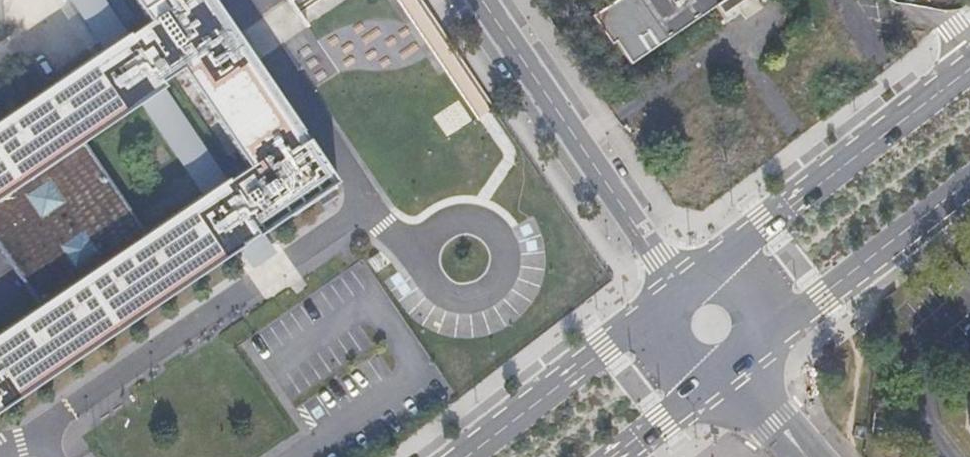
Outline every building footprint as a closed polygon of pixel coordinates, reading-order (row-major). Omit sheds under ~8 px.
[(157,25),(138,38),(136,36),(118,48),(74,78),(53,92),(0,128),(0,206),(86,148),(155,101),(173,89),(171,87),(190,74),(256,171),(237,184),(236,182),(220,193),(149,241),(44,312),(0,342),(0,418),(1,419),(258,246),(340,187),(301,128),(214,0),(140,0),(157,25)] [(295,14),(316,0),(286,0),(295,14)] [(478,120),(486,115),(496,109),(421,0),(397,0),(478,120)] [(592,19),(612,49),(615,46),(630,68),(718,10),(725,20),(740,9),(754,0),(621,0),(592,19)] [(53,92),(74,78),(67,67),(46,81),(53,92)] [(0,206),(0,247),(44,312),(149,241),(86,148),(0,206)]
